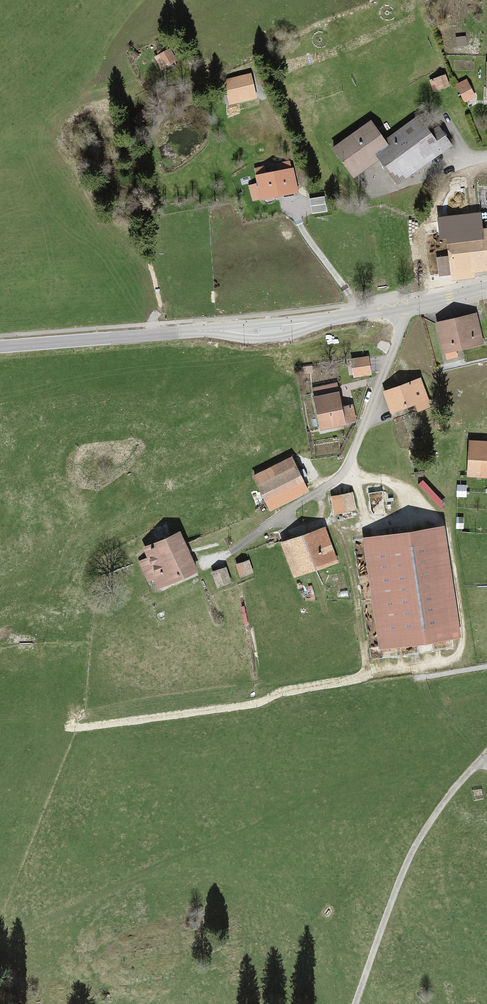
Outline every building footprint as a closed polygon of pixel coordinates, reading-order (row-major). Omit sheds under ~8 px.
[(173,48),(158,56),(163,67),(179,59),(173,48)] [(253,73),(224,79),(230,106),(259,99),(253,73)] [(443,77),(430,82),(434,92),(447,87),(443,77)] [(143,110),(133,119),(139,126),(148,116),(143,110)] [(368,123),(331,149),(351,178),(378,159),(395,183),(441,152),(417,117),(381,142),(368,123)] [(291,171),(254,178),(258,198),(295,191),(291,171)] [(329,193),(305,194),(306,206),(330,205),(329,193)] [(436,217),(437,239),(444,239),(450,277),(486,272),(486,229),(480,230),(479,215),(436,217)] [(475,315),(434,324),(440,355),(481,346),(475,315)] [(413,384),(385,392),(392,414),(419,406),(413,384)] [(333,386),(310,392),(319,434),(355,426),(351,407),(338,409),(333,386)] [(468,442),(466,477),(486,478),(486,443),(468,442)] [(289,458),(251,477),(269,512),(306,493),(289,458)] [(351,495),(330,498),(332,514),(354,511),(351,495)] [(446,524),(363,536),(380,647),(463,635),(446,524)] [(319,530),(279,544),(290,578),(331,564),(319,530)] [(178,532),(140,550),(159,589),(197,571),(178,532)] [(248,563),(234,565),(236,577),(250,574),(248,563)] [(225,570),(211,573),(215,588),(228,585),(225,570)]
